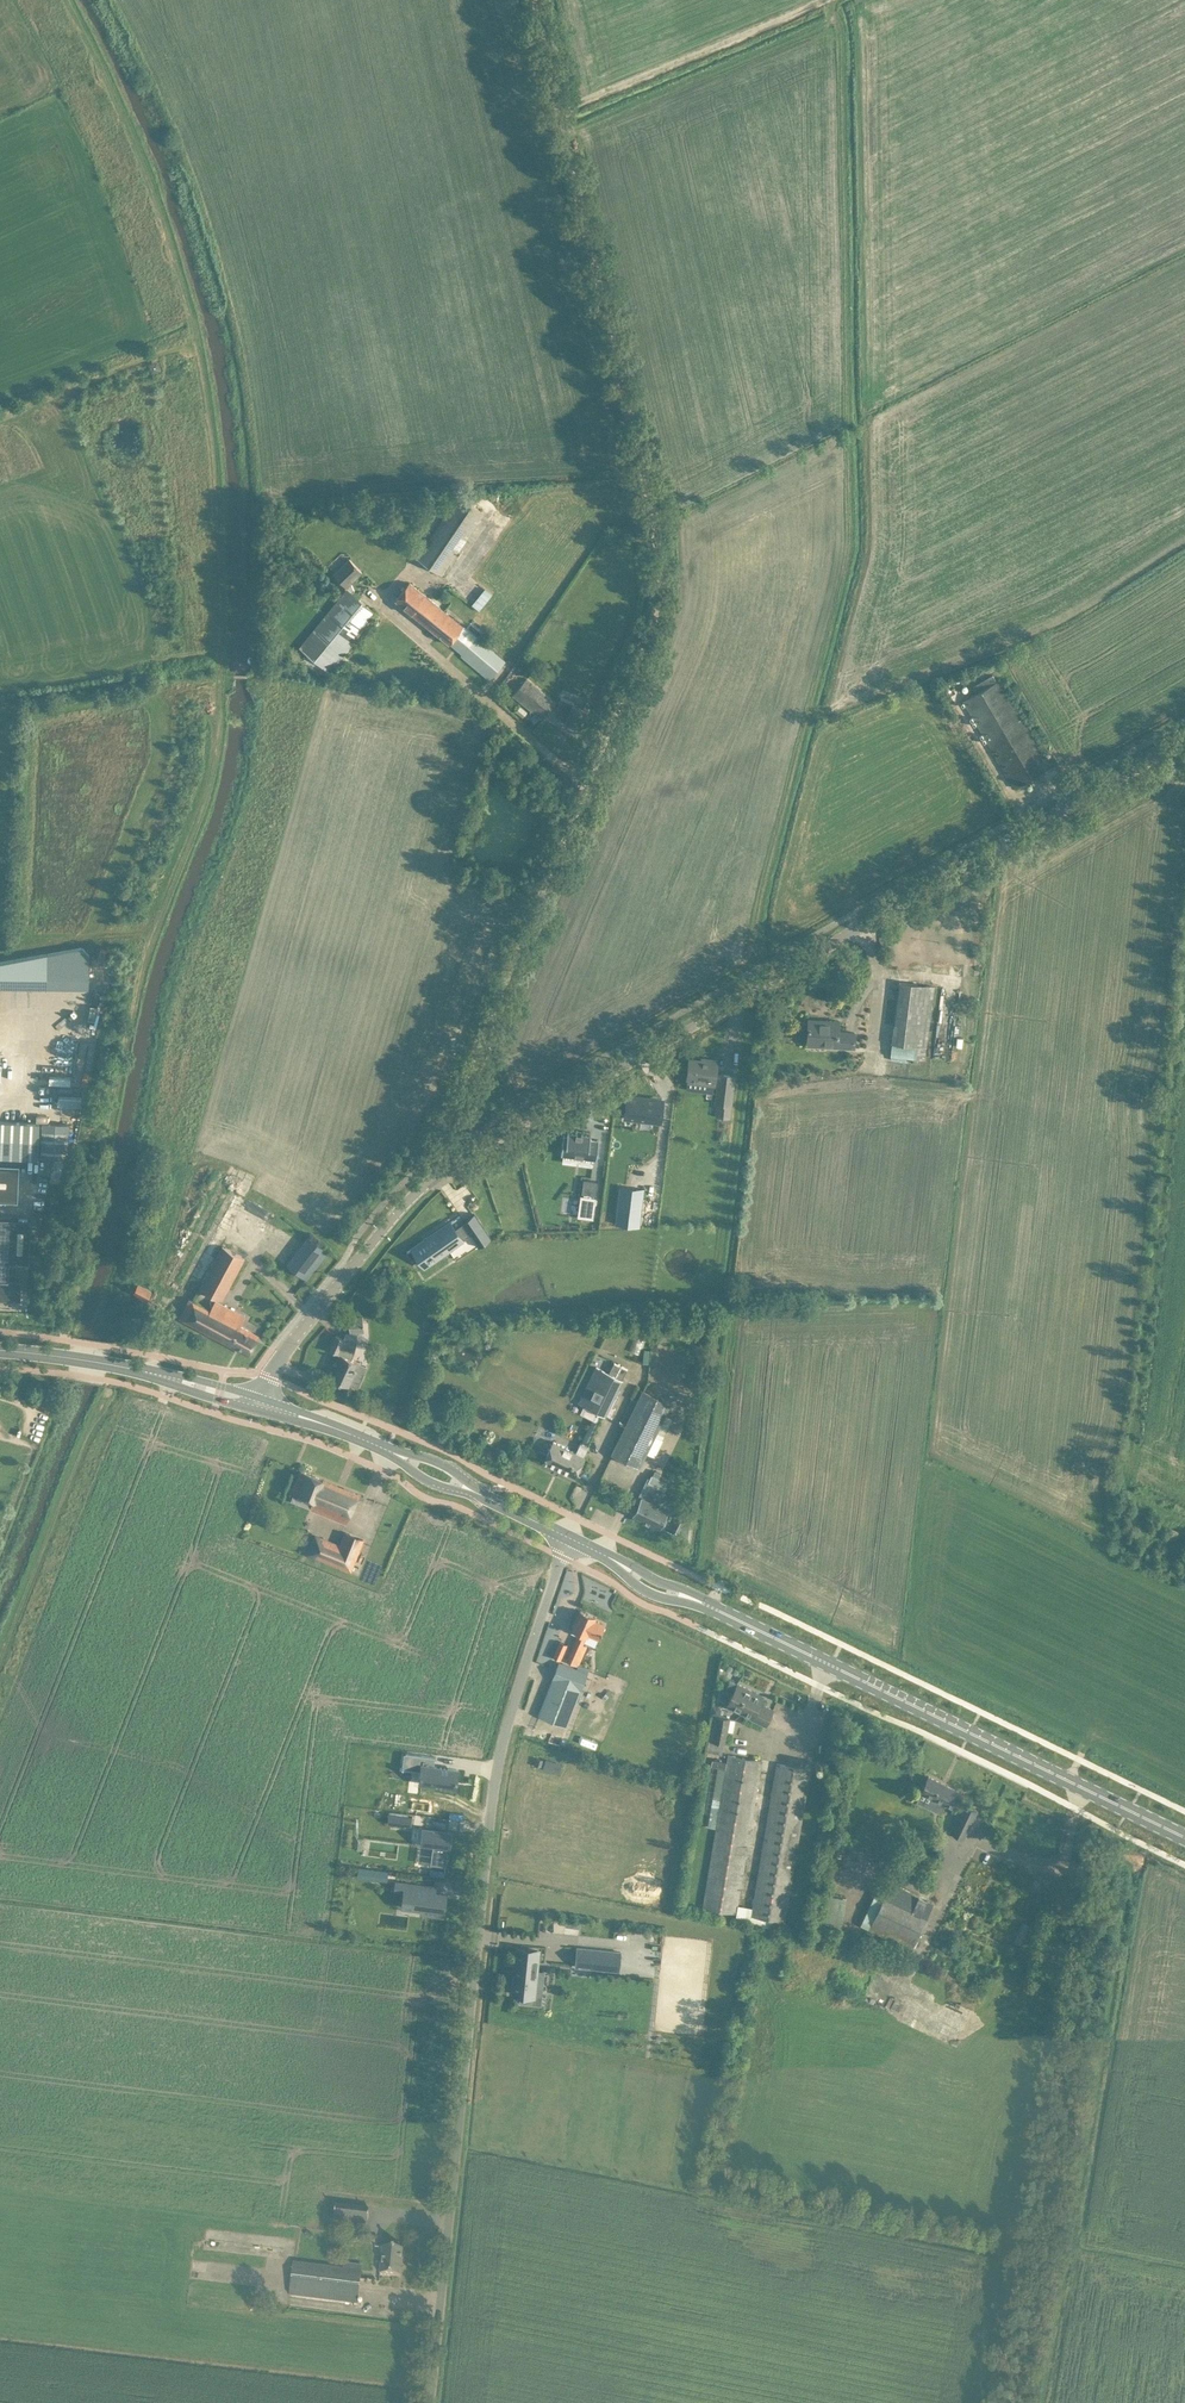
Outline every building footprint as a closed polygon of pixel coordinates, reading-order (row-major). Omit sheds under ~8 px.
[(416,556),(441,573),(483,511),(459,494),(416,556)] [(348,558),(333,573),(347,587),(362,572),(348,558)] [(409,582),(403,590),(395,599),(449,643),(463,626),(409,582)] [(471,603),(479,609),(492,594),(484,587),(471,603)] [(299,646),(316,660),(311,666),(318,671),(323,666),(328,670),(376,611),(346,588),(299,646)] [(463,626),(449,643),(462,654),(461,656),(489,680),(497,670),(505,661),(477,637),(476,637),(469,646),(461,640),(469,631),(463,626)] [(539,678),(545,671),(538,666),(533,672),(539,678)] [(993,674),(972,685),(977,693),(964,700),(1014,787),(1050,767),(1049,766),(1058,762),(1053,753),(1045,758),(999,680),(997,681),(993,674)] [(526,678),(520,685),(513,694),(534,712),(529,719),(535,723),(540,717),(542,719),(556,702),(526,678)] [(557,706),(562,708),(558,717),(580,726),(586,711),(572,705),(573,703),(561,698),(557,706)] [(900,982),(892,1043),(893,1043),(892,1057),(916,1060),(917,1045),(926,1047),(934,986),(900,982)] [(809,1019),(808,1031),(807,1045),(854,1048),(855,1032),(838,1031),(839,1020),(809,1019)] [(715,1074),(717,1060),(707,1059),(707,1061),(690,1059),(687,1081),(689,1081),(688,1089),(689,1089),(690,1081),(717,1085),(718,1086),(716,1103),(723,1104),(722,1115),(729,1116),(734,1075),(719,1074),(719,1075),(715,1074)] [(660,1121),(663,1100),(627,1096),(625,1116),(660,1121)] [(38,1158),(40,1122),(0,1121),(0,1156),(38,1158)] [(67,1159),(69,1125),(43,1123),(42,1133),(40,1133),(39,1138),(42,1139),(41,1157),(54,1158),(63,1159),(67,1159)] [(597,1160),(600,1139),(599,1139),(591,1138),(591,1135),(590,1135),(569,1132),(568,1132),(568,1136),(565,1135),(564,1135),(562,1155),(563,1156),(563,1155),(596,1159),(597,1160)] [(0,1163),(0,1200),(18,1201),(19,1164),(0,1163)] [(586,1177),(584,1189),(599,1191),(600,1179),(586,1177)] [(638,1226),(643,1189),(620,1186),(616,1223),(638,1226)] [(593,1218),(595,1197),(593,1197),(593,1195),(584,1194),(584,1195),(581,1195),(578,1217),(593,1218)] [(561,1211),(572,1213),(574,1198),(563,1197),(561,1211)] [(423,1240),(407,1251),(408,1252),(413,1248),(425,1266),(443,1253),(464,1239),(463,1239),(471,1235),(478,1246),(491,1238),(474,1213),(462,1222),(463,1223),(454,1229),(450,1223),(460,1217),(459,1216),(427,1237),(427,1238),(424,1240),(423,1240)] [(9,1261),(29,1262),(31,1218),(11,1217),(0,1217),(0,1261),(9,1261)] [(287,1264),(297,1271),(306,1279),(328,1251),(309,1236),(287,1264)] [(222,1245),(199,1288),(222,1300),(245,1258),(222,1245)] [(20,1300),(21,1293),(20,1292),(21,1280),(9,1279),(9,1261),(0,1261),(0,1299),(20,1300)] [(138,1284),(133,1292),(147,1299),(152,1291),(138,1284)] [(188,1299),(185,1306),(179,1316),(248,1354),(258,1335),(240,1325),(244,1316),(216,1301),(210,1310),(188,1299)] [(336,1335),(330,1350),(340,1354),(337,1361),(340,1362),(332,1379),(348,1386),(349,1384),(357,1387),(364,1374),(354,1369),(357,1361),(350,1358),(353,1350),(355,1340),(355,1331),(364,1330),(362,1316),(360,1316),(348,1317),(350,1332),(346,1332),(343,1338),(336,1335)] [(637,1329),(629,1350),(640,1354),(648,1333),(637,1329)] [(699,1345),(701,1341),(692,1337),(691,1342),(699,1345)] [(576,1450),(554,1440),(543,1462),(574,1477),(590,1446),(586,1444),(600,1413),(604,1415),(609,1405),(612,1407),(617,1398),(613,1397),(627,1368),(614,1362),(609,1373),(596,1367),(579,1402),(583,1405),(579,1413),(592,1419),(581,1442),(580,1441),(576,1450)] [(617,1443),(612,1454),(637,1466),(639,1467),(644,1456),(646,1452),(655,1456),(663,1439),(654,1435),(670,1403),(643,1390),(639,1398),(633,1395),(621,1421),(626,1423),(627,1423),(617,1443)] [(301,1470),(297,1481),(293,1490),(314,1499),(310,1507),(346,1522),(358,1493),(301,1470)] [(652,1474),(651,1474),(648,1481),(663,1489),(666,1481),(658,1477),(652,1474)] [(668,1509),(640,1495),(632,1514),(659,1527),(668,1509)] [(689,1539),(691,1522),(683,1519),(677,1533),(689,1539)] [(316,1535),(308,1553),(351,1570),(363,1539),(345,1532),(340,1545),(316,1535)] [(567,1661),(578,1666),(586,1646),(583,1644),(587,1635),(587,1636),(588,1633),(598,1638),(605,1624),(594,1619),(595,1617),(580,1610),(572,1629),(580,1632),(567,1661)] [(560,1641),(553,1656),(560,1660),(567,1644),(560,1641)] [(538,1715),(549,1720),(567,1726),(588,1673),(562,1663),(557,1676),(554,1675),(538,1715)] [(737,1683),(727,1705),(766,1724),(773,1709),(760,1703),(762,1698),(750,1692),(752,1690),(737,1683)] [(712,1740),(713,1740),(725,1743),(730,1718),(717,1716),(712,1740)] [(414,1754),(412,1769),(422,1770),(421,1772),(420,1772),(420,1774),(421,1774),(420,1782),(455,1787),(456,1779),(457,1779),(457,1777),(456,1777),(457,1769),(434,1766),(435,1756),(414,1754)] [(728,1755),(726,1766),(703,1907),(736,1913),(762,1760),(728,1755)] [(545,1758),(542,1767),(559,1774),(562,1765),(545,1758)] [(777,1763),(751,1915),(784,1921),(810,1768),(777,1763)] [(923,1787),(920,1792),(954,1808),(957,1803),(962,1792),(928,1776),(923,1787)] [(411,1795),(409,1811),(444,1815),(446,1799),(411,1795)] [(951,1832),(953,1833),(964,1838),(977,1811),(964,1805),(959,1815),(951,1832)] [(389,1813),(388,1822),(411,1825),(412,1816),(389,1813)] [(422,1826),(419,1849),(432,1851),(445,1853),(448,1853),(451,1835),(451,1830),(447,1830),(422,1826)] [(907,1844),(896,1867),(922,1880),(933,1856),(907,1844)] [(387,1880),(388,1870),(358,1866),(357,1876),(387,1880)] [(434,1886),(406,1882),(403,1905),(423,1908),(422,1913),(443,1916),(446,1896),(433,1894),(434,1886)] [(890,1882),(868,1930),(910,1951),(934,1903),(890,1882)] [(825,1923),(842,1924),(845,1896),(828,1894),(825,1923)] [(1021,1943),(1030,1924),(1022,1921),(1013,1939),(1021,1943)] [(621,1952),(578,1947),(576,1966),(619,1971),(621,1952)] [(519,1950),(515,1995),(534,1997),(538,1952),(519,1950)] [(366,2227),(368,2210),(335,2206),(333,2222),(366,2227)] [(382,2249),(380,2264),(379,2276),(399,2278),(402,2250),(382,2249)] [(344,2263),(343,2270),(293,2264),(289,2296),(356,2305),(361,2266),(344,2263)]
